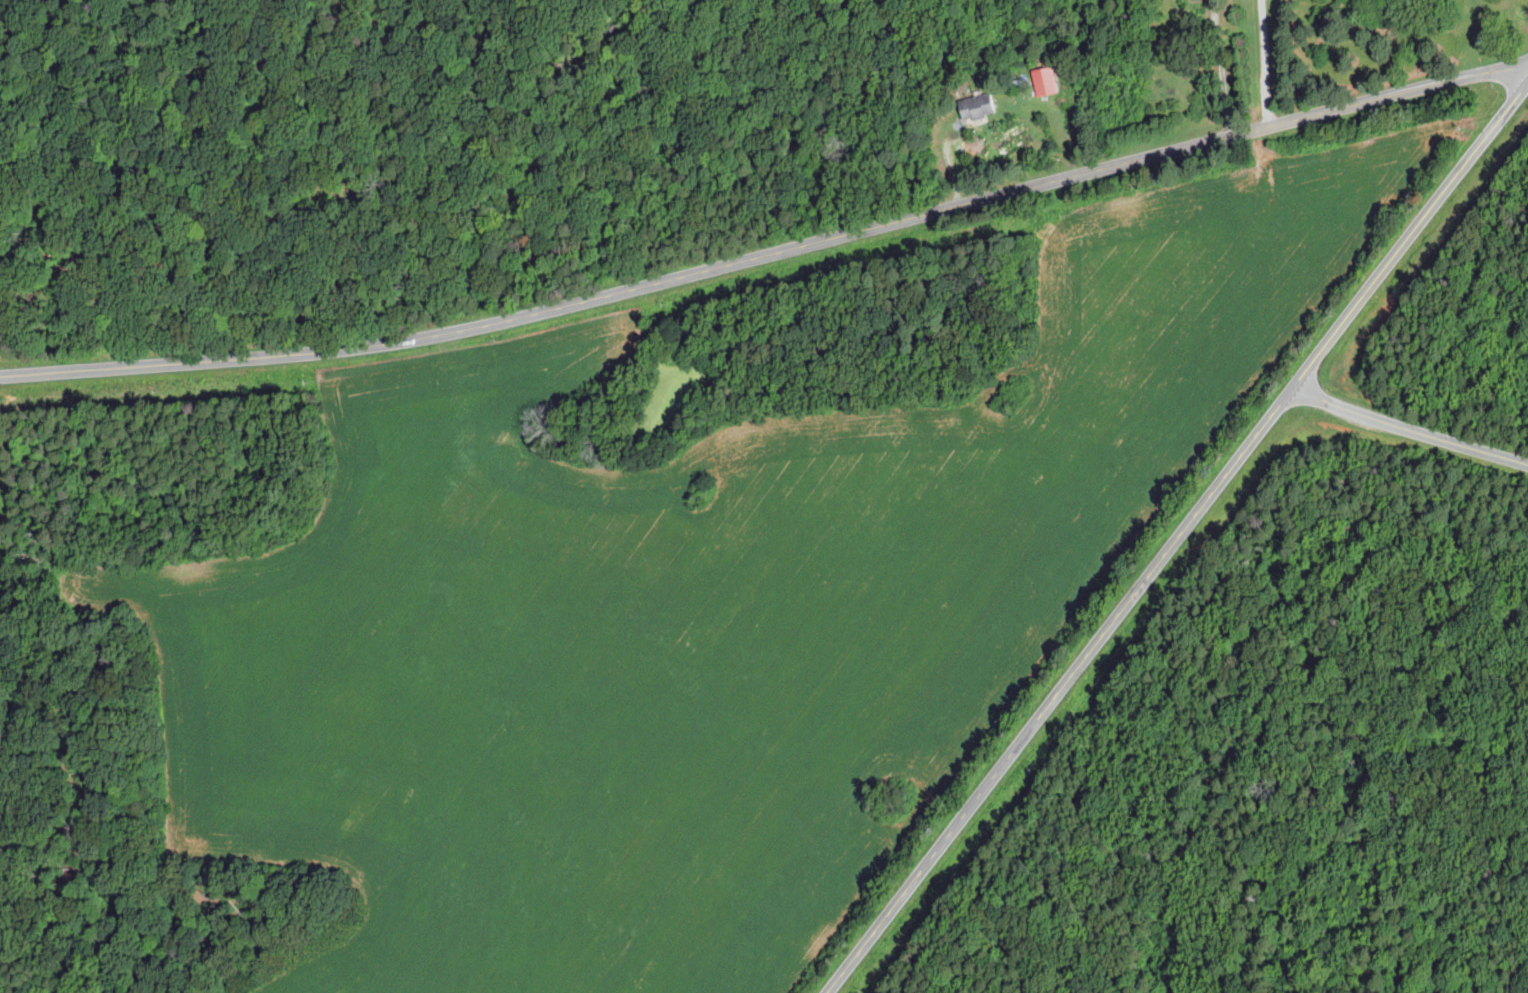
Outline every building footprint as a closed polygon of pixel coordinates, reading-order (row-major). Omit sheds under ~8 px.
[(1032,69),(1034,95),(1056,93),(1053,66),(1032,69)] [(997,113),(993,93),(959,99),(964,120),(997,113)]
